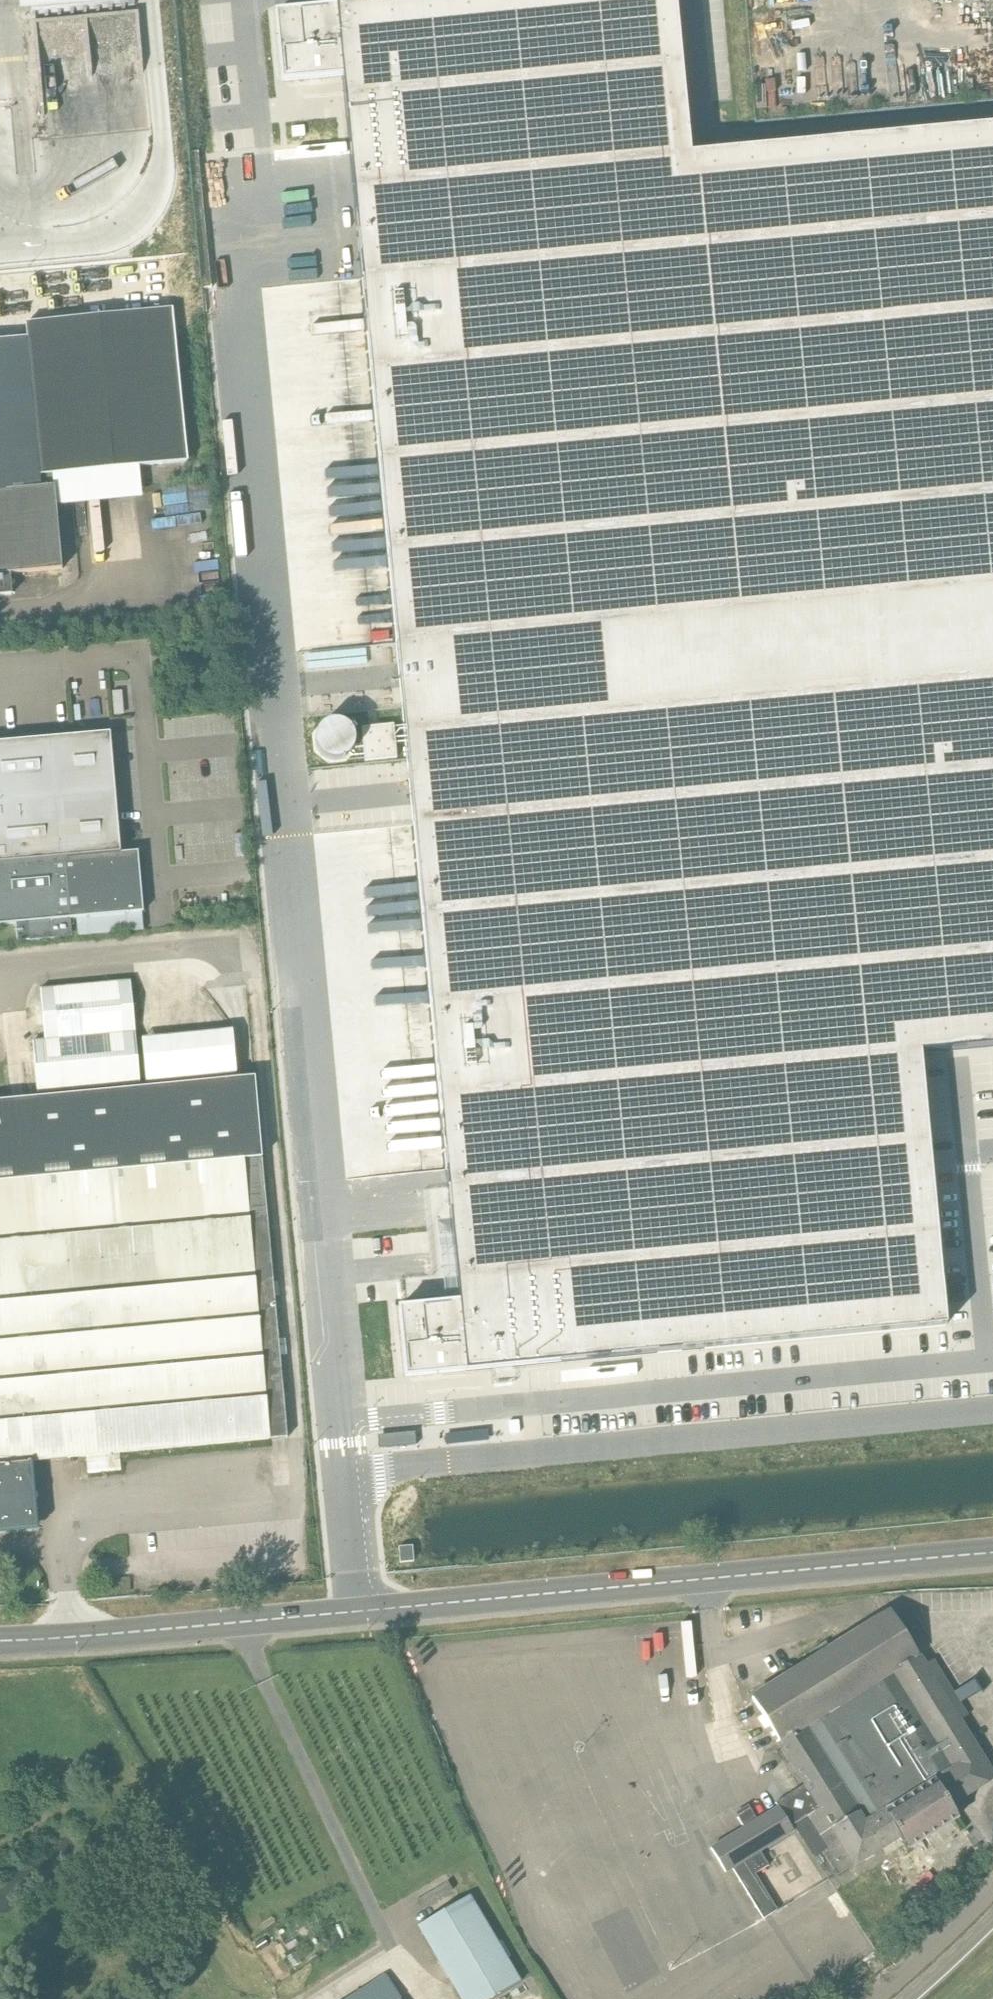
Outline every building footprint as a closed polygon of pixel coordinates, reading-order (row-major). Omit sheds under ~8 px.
[(19,38),(138,28),(135,0),(16,0),(19,38)] [(286,72),(345,67),(447,1271),(387,1276),(393,1342),(926,1297),(903,1029),(992,1020),(992,138),(700,164),(696,164),(692,165),(677,0),(280,0),(286,72)] [(292,127),(293,136),(304,135),(304,126),(292,127)] [(10,596),(8,575),(62,570),(56,507),(54,486),(40,487),(39,475),(53,474),(138,466),(186,461),(172,309),(25,323),(27,337),(0,340),(0,597),(10,596)] [(397,758),(393,724),(362,728),(365,761),(397,758)] [(66,938),(72,937),(70,919),(76,918),(78,936),(143,931),(142,912),(143,912),(138,852),(121,853),(111,733),(0,742),(0,925),(15,924),(17,942),(66,938)] [(32,1041),(37,1093),(139,1085),(130,981),(40,989),(45,1040),(32,1041)] [(26,1519),(22,1471),(22,1462),(24,1462),(120,1454),(270,1440),(286,1439),(262,1158),(254,1077),(0,1101),(0,1521),(26,1519)] [(510,1434),(519,1433),(518,1421),(509,1422),(510,1434)] [(382,1435),(383,1449),(416,1446),(415,1432),(382,1435)] [(414,1562),(412,1546),(399,1547),(400,1563),(414,1562)] [(923,1666),(889,1613),(856,1634),(751,1699),(805,1785),(776,1803),(773,1798),(752,1811),(751,1810),(738,1818),(744,1828),(711,1847),(726,1872),(733,1868),(763,1919),(777,1911),(754,1874),(768,1866),(759,1852),(793,1831),(790,1827),(807,1817),(842,1872),(898,1837),(906,1849),(956,1818),(949,1805),(992,1778),(992,1777),(932,1679),(940,1674),(932,1661),(923,1666)] [(469,1897),(416,1927),(459,1998),(492,1998),(519,1983),(469,1897)] [(384,1974),(345,1998),(399,1998),(384,1974)]
